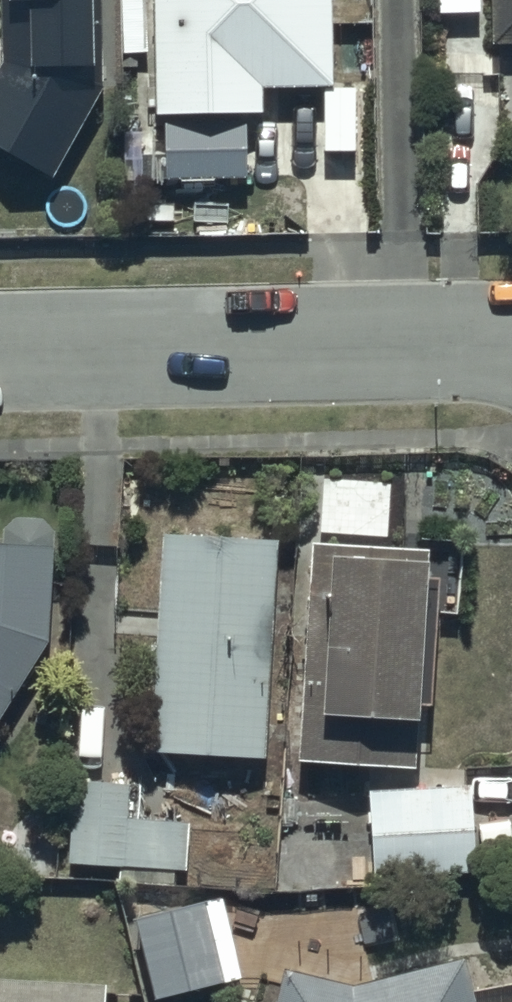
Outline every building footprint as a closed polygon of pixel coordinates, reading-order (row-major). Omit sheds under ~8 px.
[(37,189),(92,95),(89,0),(0,0),(0,165),(37,189)] [(158,113),(264,112),(263,87),(331,85),(329,0),(156,0),(158,113)] [(426,16),(468,16),(468,0),(426,0),(426,16)] [(481,48),(511,47),(511,0),(479,0),(481,48)] [(245,118),(164,120),(165,178),(247,176),(245,118)] [(26,521),(5,522),(0,526),(0,703),(35,650),(39,570),(39,534),(26,521)] [(263,547),(148,540),(136,758),(251,765),(263,547)] [(416,557),(296,551),(284,770),(397,776),(400,711),(408,712),(416,557)] [(68,785),(63,785),(59,870),(110,873),(109,891),(172,895),(176,827),(122,823),(124,787),(99,786),(101,744),(70,743),(68,785)] [(462,792),(358,793),(359,883),(463,882),(462,792)] [(118,925),(139,1001),(157,1001),(169,999),(235,981),(210,898),(118,925)] [(261,1001),(461,1001),(451,966),(341,995),(267,977),(261,1001)] [(90,992),(0,988),(0,1001),(89,1001),(90,992)]
